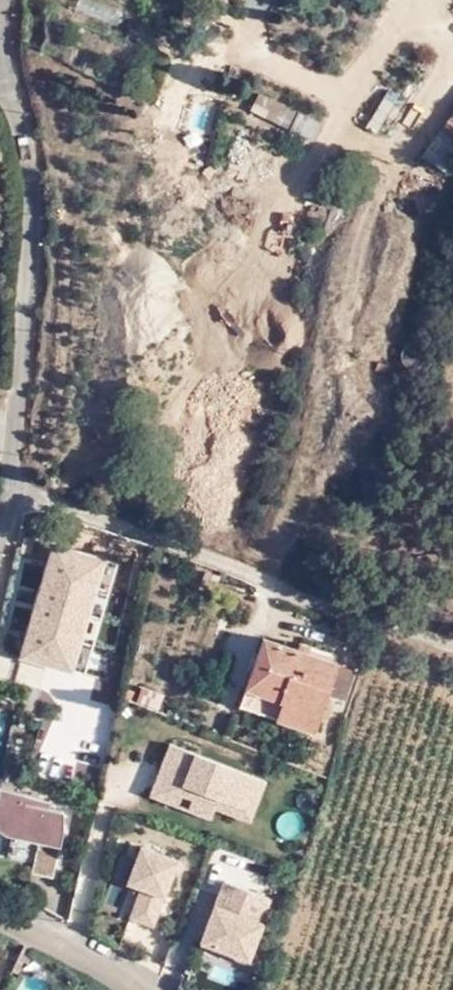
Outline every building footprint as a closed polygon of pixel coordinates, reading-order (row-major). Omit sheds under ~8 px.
[(79,12),(117,25),(122,12),(88,0),(83,0),(79,12)] [(380,134),(396,95),(379,87),(362,127),(380,134)] [(253,108),(317,139),(325,121),(262,90),(253,108)] [(452,169),(452,115),(426,152),(452,169)] [(381,377),(386,366),(377,361),(371,372),(381,377)] [(51,649),(96,665),(97,662),(103,644),(103,643),(96,640),(122,560),(86,547),(73,586),(72,586),(51,649)] [(247,689),(318,713),(333,667),(324,664),(326,656),(288,641),(284,651),(264,642),(247,689)] [(118,649),(103,644),(97,662),(112,667),(118,649)] [(333,667),(318,713),(329,717),(340,720),(356,673),(333,667)] [(144,684),(139,699),(161,707),(166,692),(144,684)] [(329,717),(318,713),(247,689),(242,705),(322,732),(329,717)] [(118,709),(120,698),(106,694),(103,707),(118,709)] [(114,725),(118,709),(103,707),(100,722),(114,725)] [(56,876),(62,844),(66,831),(66,809),(50,806),(52,799),(1,784),(0,791),(0,826),(9,832),(42,839),(36,871),(56,876)] [(203,858),(226,866),(230,867),(234,853),(255,860),(261,839),(216,824),(220,811),(194,803),(185,835),(208,843),(203,858)] [(157,928),(174,856),(134,847),(131,861),(117,858),(112,880),(126,883),(117,918),(157,928)] [(44,953),(32,944),(31,948),(19,972),(25,975),(32,962),(37,965),(44,953)]
